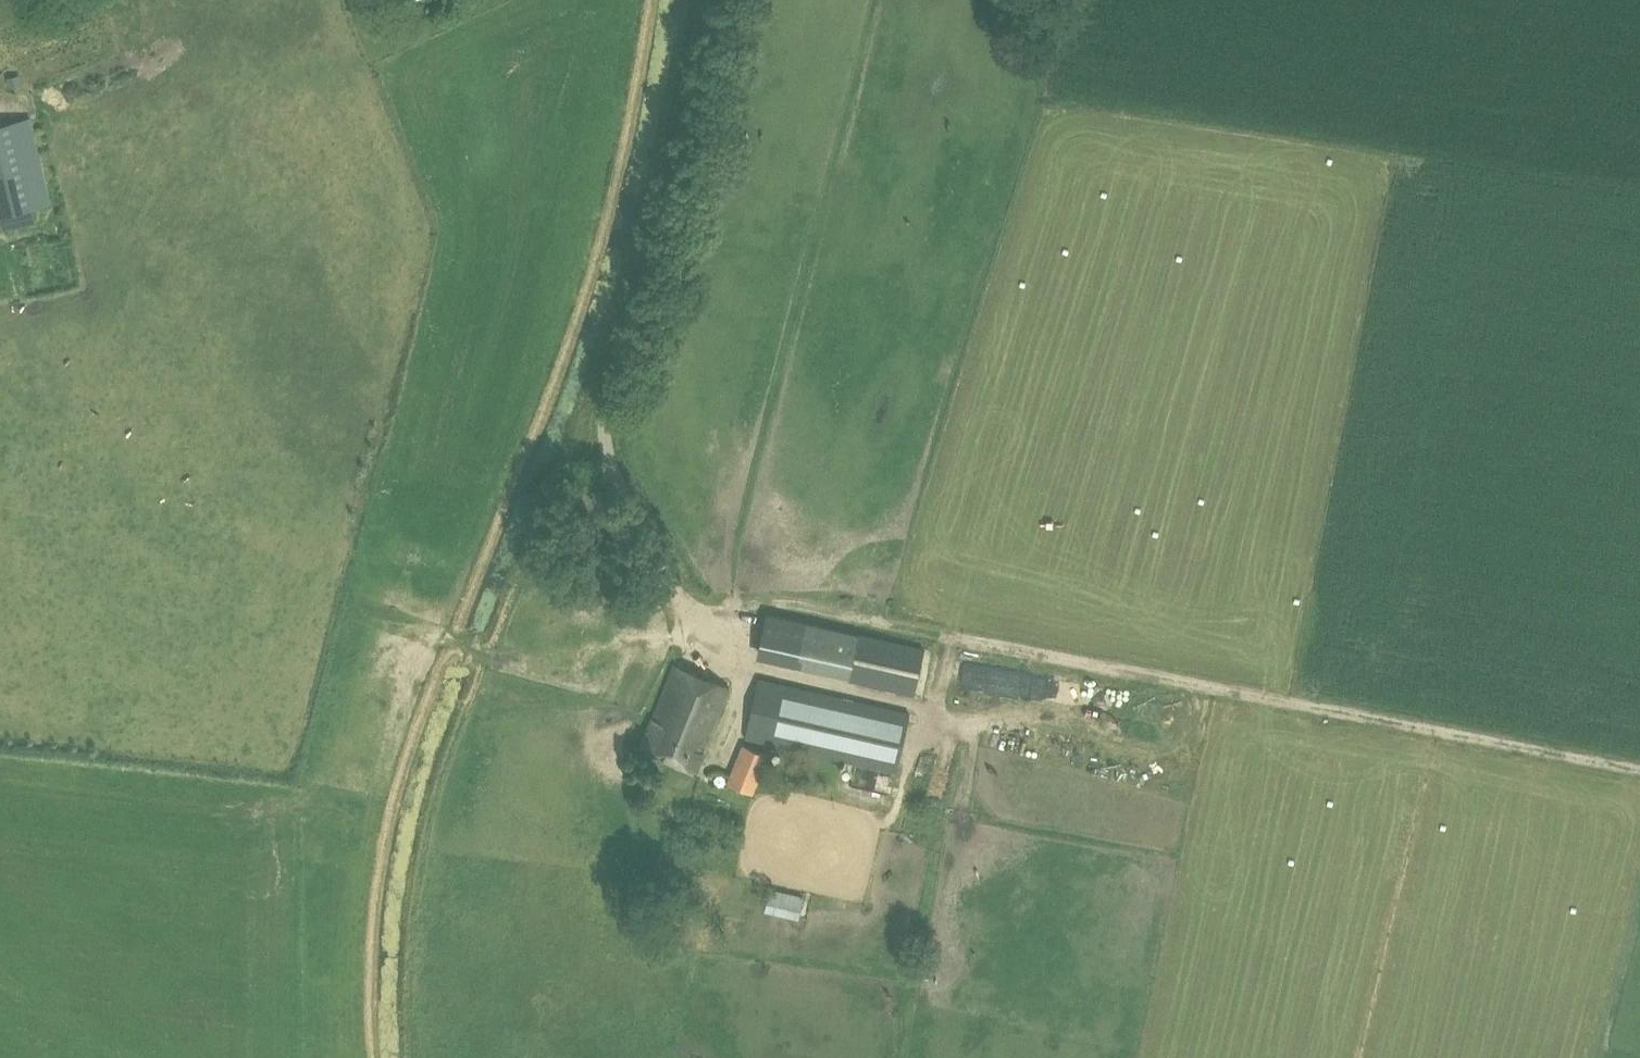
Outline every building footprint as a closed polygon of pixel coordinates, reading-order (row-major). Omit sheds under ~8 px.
[(50,204),(29,119),(0,126),(0,217),(50,204)] [(766,614),(757,657),(847,677),(846,679),(913,694),(923,649),(766,614)] [(697,770),(729,687),(674,666),(642,748),(697,770)] [(758,679),(744,737),(895,773),(909,715),(758,679)] [(742,746),(726,783),(753,794),(768,757),(742,746)] [(806,914),(807,901),(772,898),(770,911),(806,914)]
